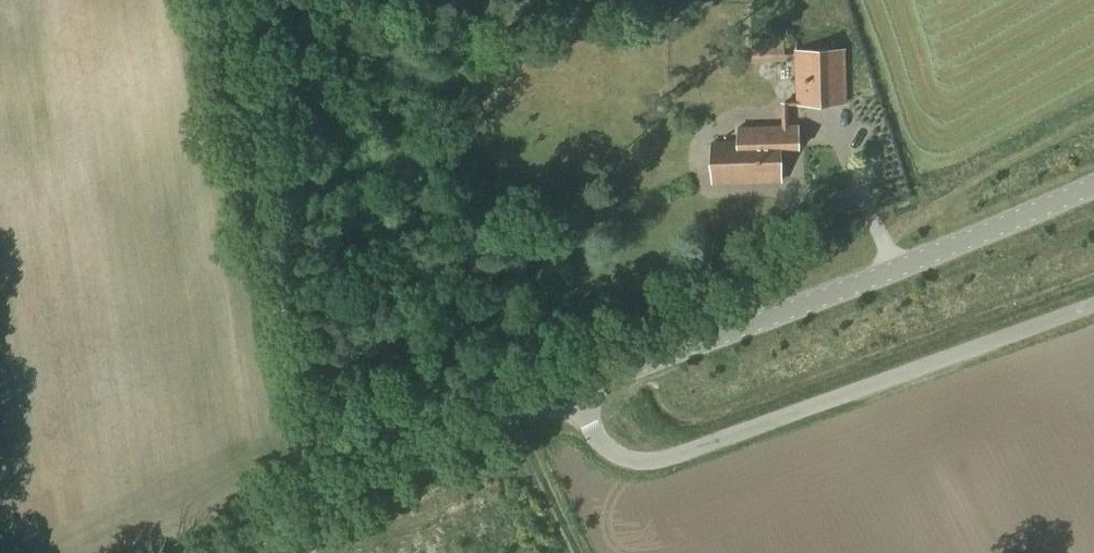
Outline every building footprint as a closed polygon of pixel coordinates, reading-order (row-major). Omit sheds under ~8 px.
[(797,106),(848,104),(846,48),(795,50),(797,106)] [(793,55),(761,55),(762,65),(793,64),(793,55)] [(717,116),(717,140),(731,141),(731,117),(717,116)] [(714,183),(783,182),(782,150),(801,149),(800,124),(737,126),(737,142),(713,142),(714,183)]
